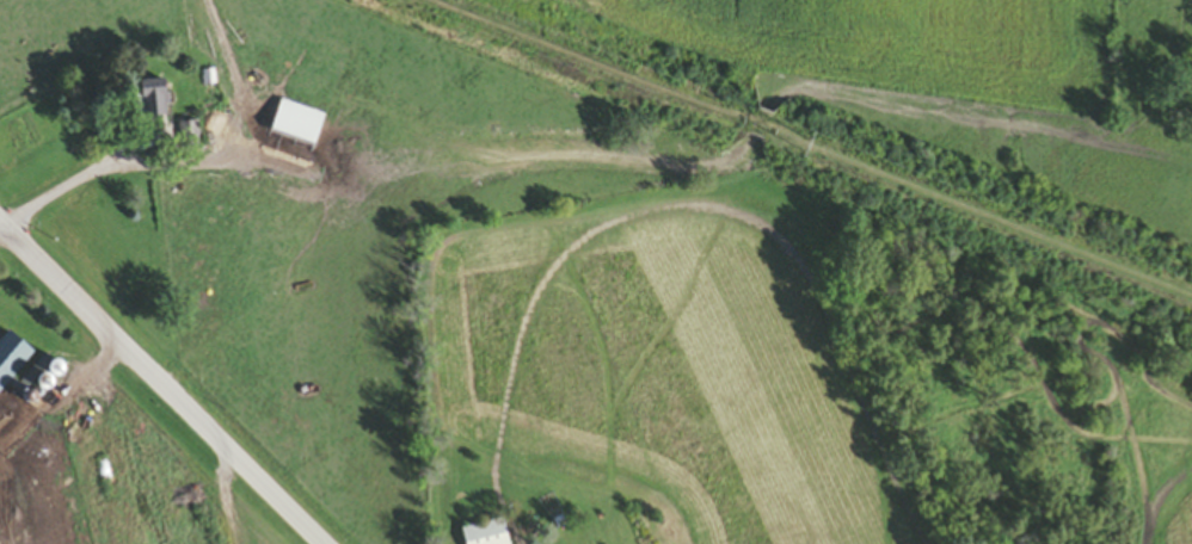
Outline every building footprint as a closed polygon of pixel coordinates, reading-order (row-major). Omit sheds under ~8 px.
[(165,84),(142,84),(142,122),(165,122),(165,84)] [(315,149),(324,116),(279,104),(271,137),(315,149)] [(179,126),(179,149),(199,149),(199,126),(179,126)] [(6,332),(0,339),(0,392),(31,353),(6,332)] [(465,543),(509,543),(504,521),(462,530),(465,543)]
